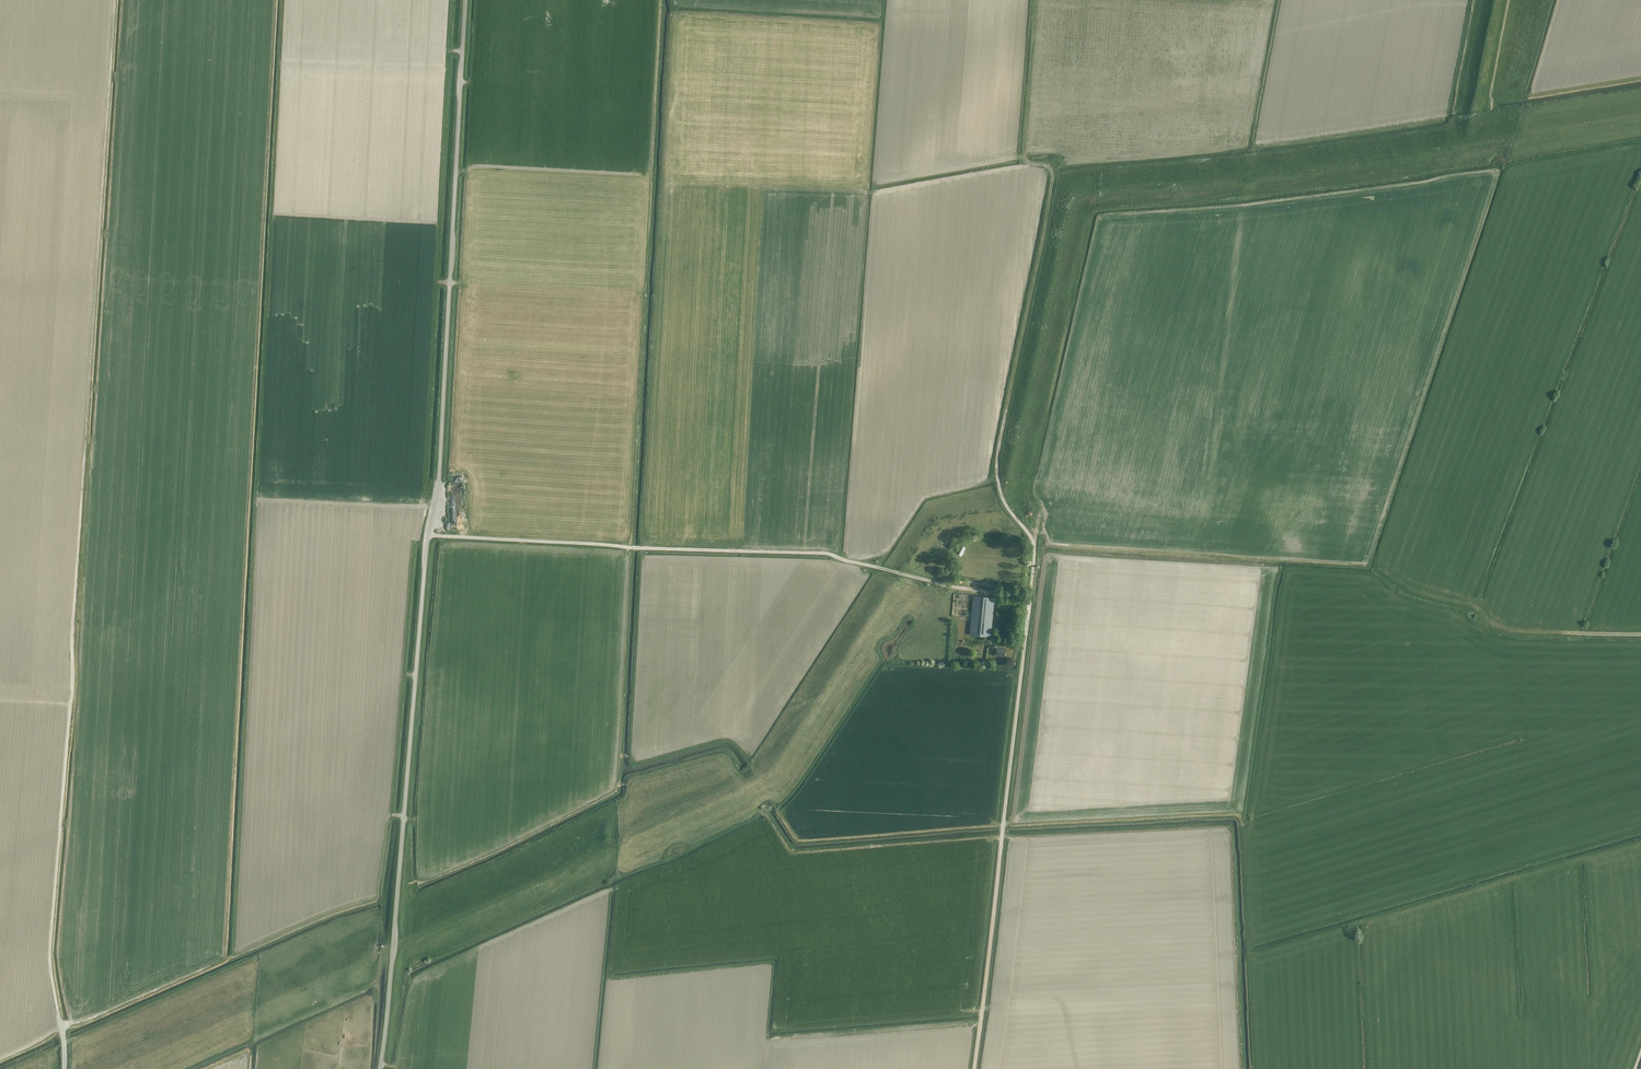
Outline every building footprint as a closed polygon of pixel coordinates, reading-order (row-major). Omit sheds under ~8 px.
[(996,598),(974,595),(970,635),(990,637),(993,605),(995,605),(996,598)] [(994,645),(994,647),(993,654),(1005,656),(1006,649),(997,648),(998,645),(994,645)]
